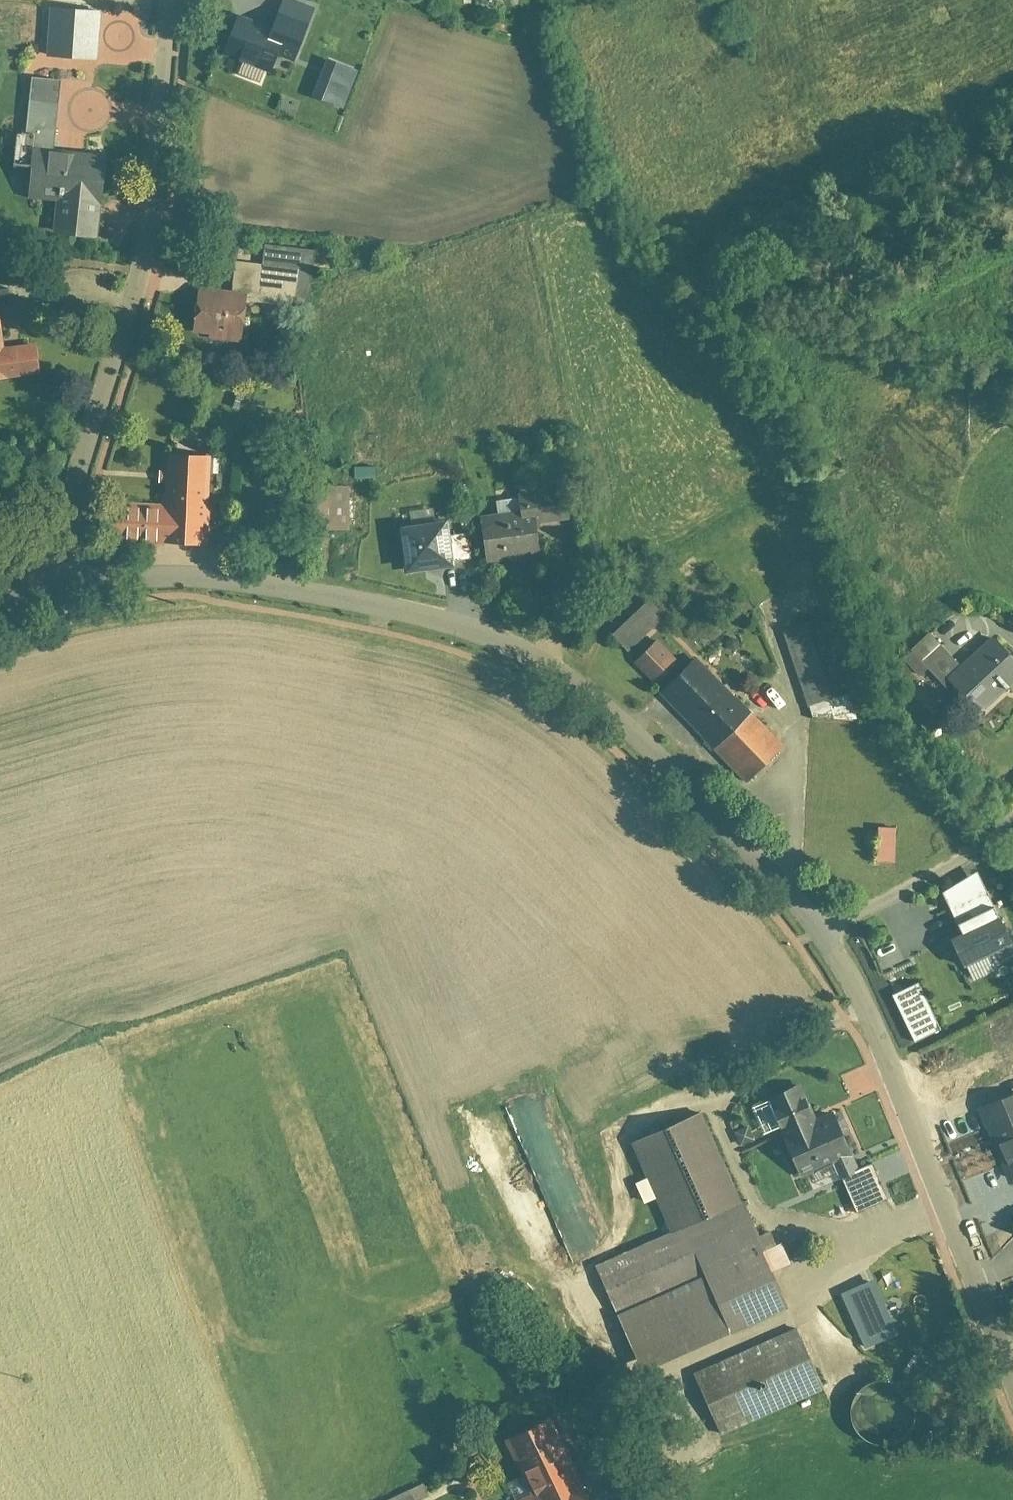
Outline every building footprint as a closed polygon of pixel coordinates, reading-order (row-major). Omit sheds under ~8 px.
[(221,52),(273,73),(279,56),(296,62),(317,10),(290,0),(283,0),(271,31),(235,17),(221,52)] [(49,8),(48,58),(94,59),(96,10),(49,8)] [(59,111),(30,108),(19,197),(100,207),(106,153),(55,147),(59,111)] [(303,267),(241,256),(235,294),(297,305),(303,267)] [(202,292),(196,332),(245,340),(251,299),(202,292)] [(47,378),(45,348),(8,350),(6,319),(0,320),(0,381),(47,378)] [(210,457),(167,459),(169,509),(115,511),(116,544),(170,543),(170,546),(213,545),(210,457)] [(516,492),(520,518),(482,522),(487,561),(545,554),(541,522),(571,517),(566,485),(516,492)] [(445,519),(398,527),(406,572),(453,564),(445,519)] [(642,592),(607,632),(633,655),(668,615),(642,592)] [(834,614),(781,633),(810,713),(863,694),(834,614)] [(974,659),(938,627),(915,653),(986,715),(1012,684),(1012,651),(995,635),(974,659)] [(661,631),(632,665),(660,688),(689,654),(661,631)] [(704,656),(662,699),(751,784),(792,741),(704,656)] [(874,827),(874,864),(906,864),(907,827),(874,827)] [(964,968),(990,955),(994,962),(1012,952),(1012,950),(994,911),(947,935),(964,968)] [(1012,1031),(1012,1007),(1005,1011),(1012,1031)] [(785,1140),(800,1179),(837,1163),(848,1188),(829,1196),(840,1222),(892,1201),(881,1173),(868,1178),(859,1157),(843,1119),(828,1125),(811,1084),(779,1097),(795,1136),(785,1140)] [(1012,1183),(1012,1097),(983,1109),(1012,1183)] [(603,1271),(646,1371),(792,1309),(749,1207),(708,1111),(636,1141),(678,1239),(603,1271)] [(701,1375),(726,1435),(828,1393),(803,1332),(701,1375)] [(960,1372),(919,1343),(902,1368),(942,1396),(960,1372)] [(863,1432),(871,1438),(881,1441),(892,1441),(901,1437),(909,1430),(915,1422),(917,1411),(916,1401),(911,1392),(904,1384),(894,1380),(884,1378),(874,1381),(865,1386),(858,1394),(854,1404),(854,1414),(857,1424),(863,1432)] [(579,1478),(552,1417),(501,1439),(527,1499),(524,1499),(595,1499),(584,1475),(579,1478)]
